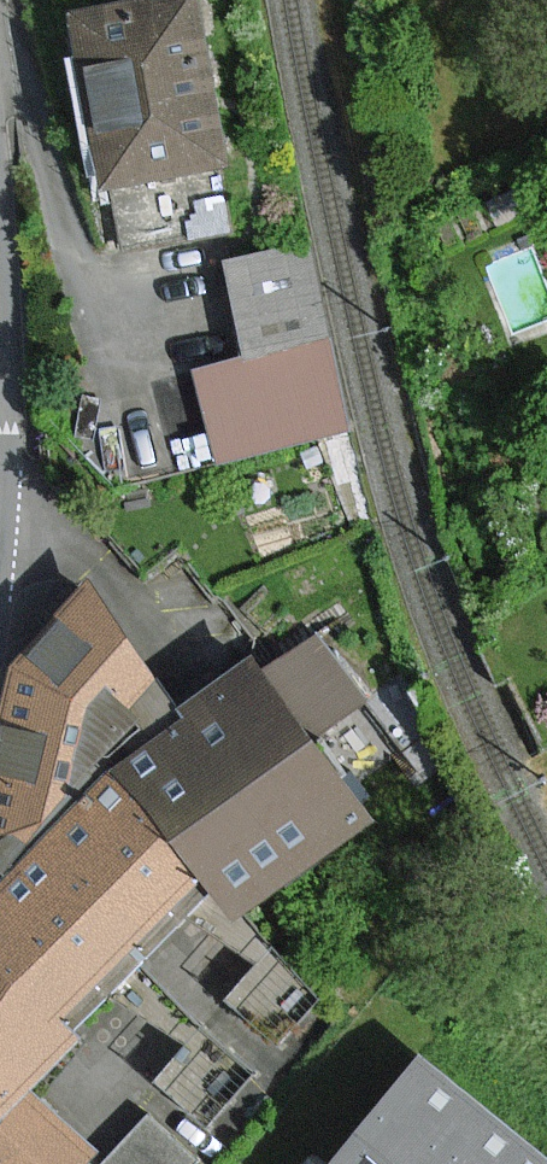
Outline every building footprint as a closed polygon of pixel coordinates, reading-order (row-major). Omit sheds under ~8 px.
[(74,14),(104,187),(228,166),(200,0),(157,0),(74,14)] [(247,361),(202,370),(219,458),(347,433),(311,247),(228,263),(247,361)] [(108,759),(157,674),(86,595),(71,609),(13,660),(0,720),(0,873),(3,876),(113,777),(121,771),(116,766),(108,759)] [(189,709),(121,771),(113,777),(212,887),(243,921),(372,806),(242,662),(189,709)] [(121,771),(189,709),(173,691),(157,674),(108,759),(116,766),(121,771)] [(0,879),(0,952),(63,1021),(212,887),(113,777),(3,876),(0,879)] [(63,1021),(0,952),(0,1113),(34,1082),(80,1041),(63,1021)] [(418,1061),(341,1163),(545,1163),(418,1061)] [(34,1082),(0,1113),(0,1163),(88,1163),(99,1154),(34,1082)] [(98,1153),(110,1163),(182,1163),(197,1148),(150,1101),(98,1153)]
